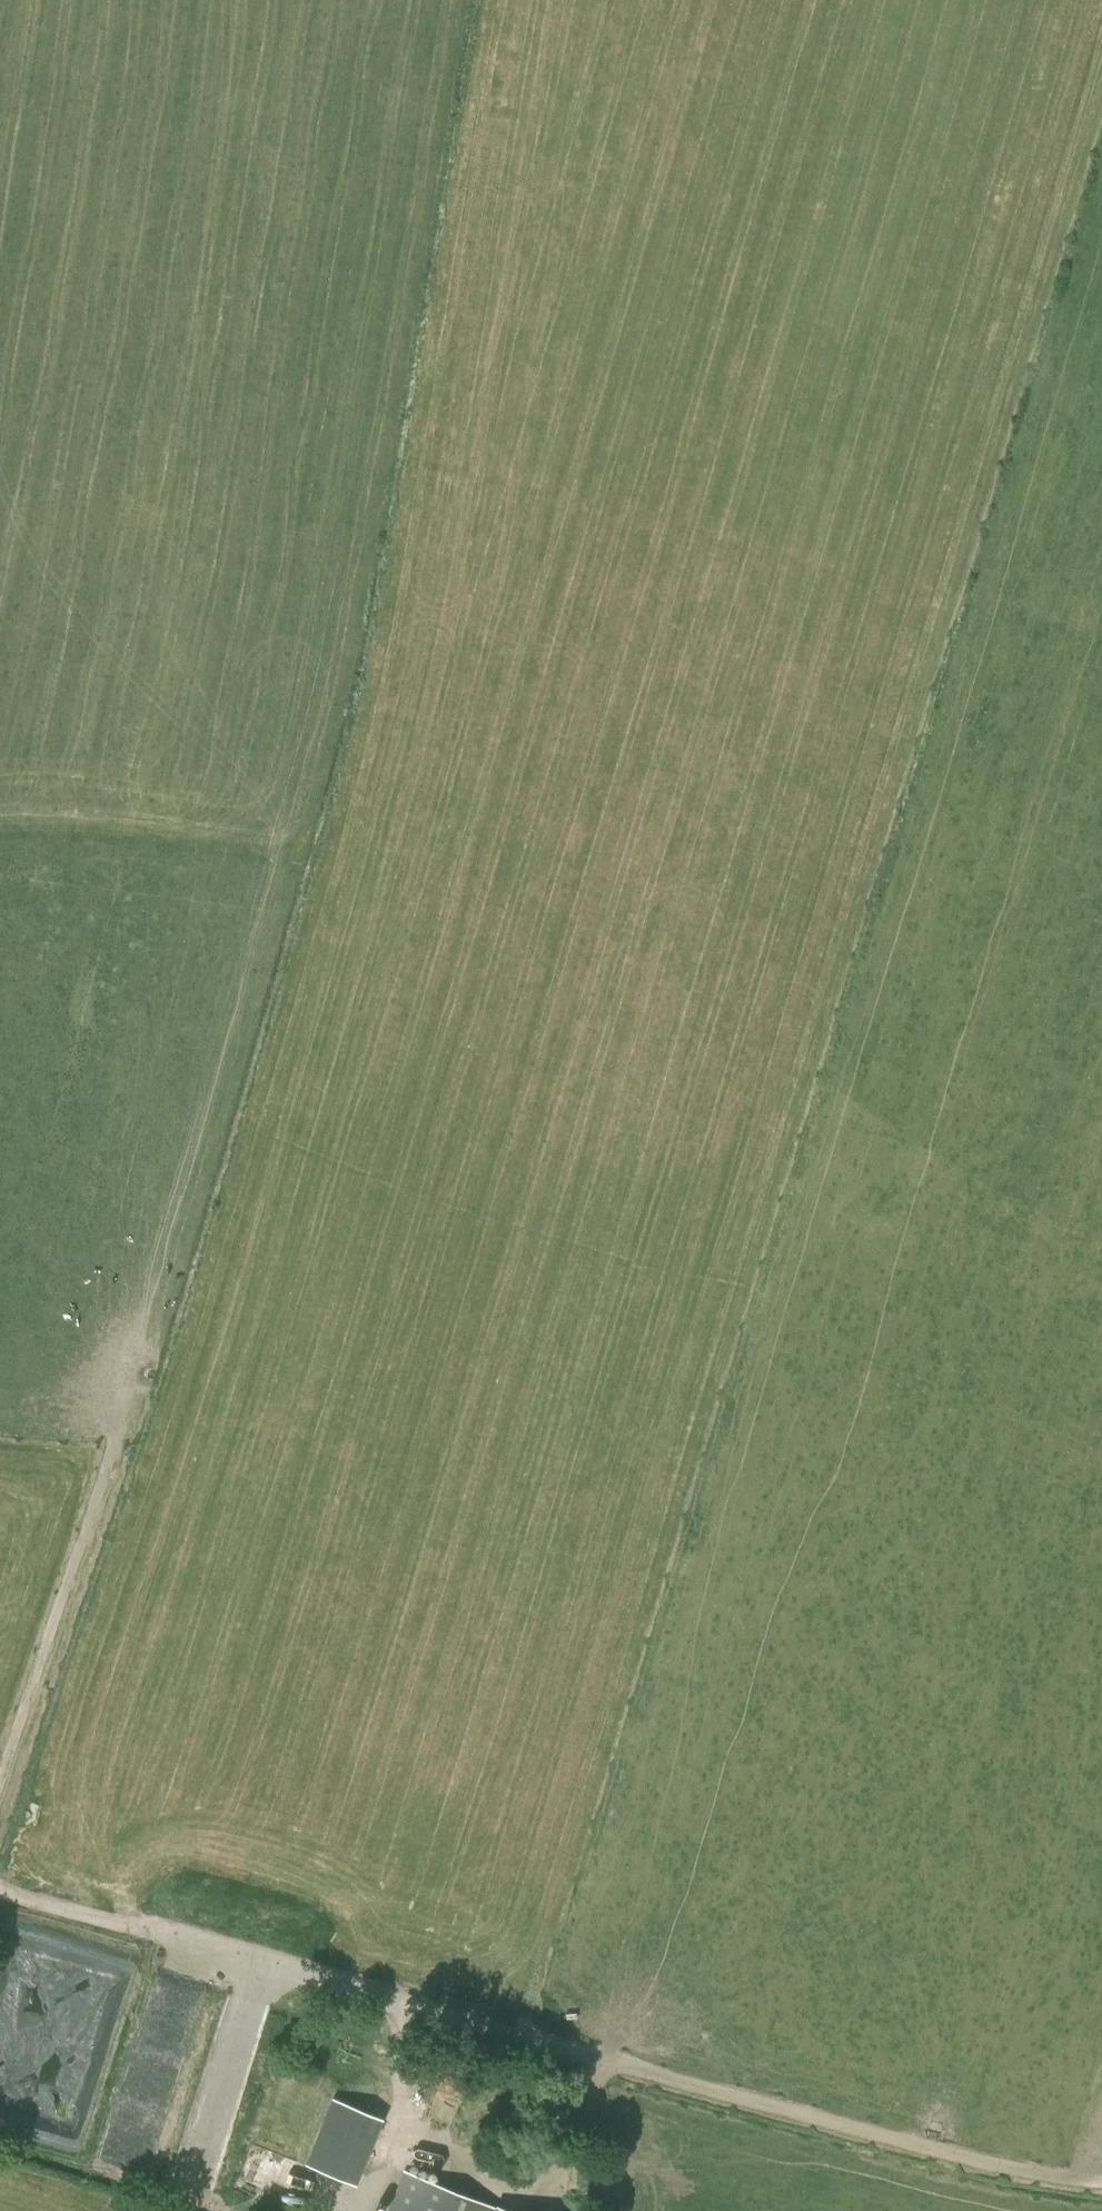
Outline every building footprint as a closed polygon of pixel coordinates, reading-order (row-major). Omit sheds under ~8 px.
[(332,2099),(305,2163),(356,2184),(382,2120),(332,2099)] [(49,2130),(46,2142),(74,2151),(78,2139),(49,2130)] [(403,2170),(386,2210),(506,2210),(403,2170)]
